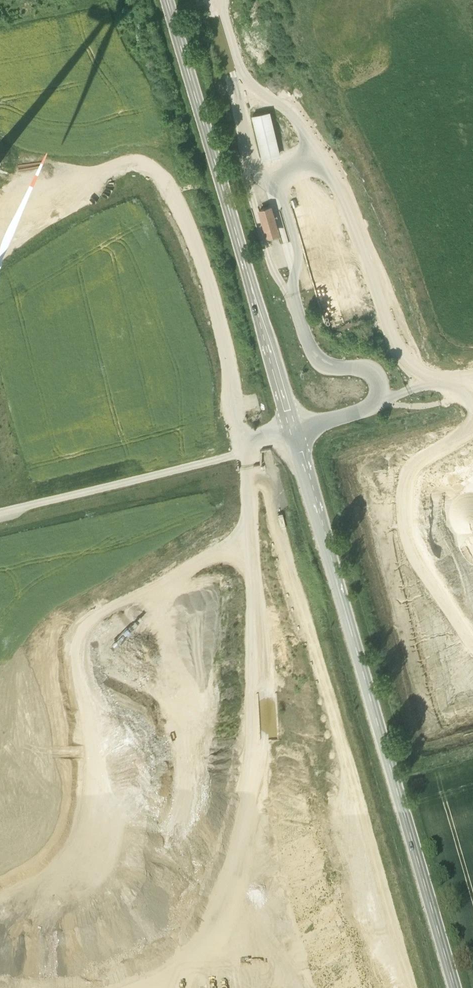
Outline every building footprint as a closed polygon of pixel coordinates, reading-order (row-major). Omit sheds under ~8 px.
[(268,111),(252,115),(262,158),(278,155),(268,111)] [(269,206),(260,209),(267,234),(276,231),(269,206)]
